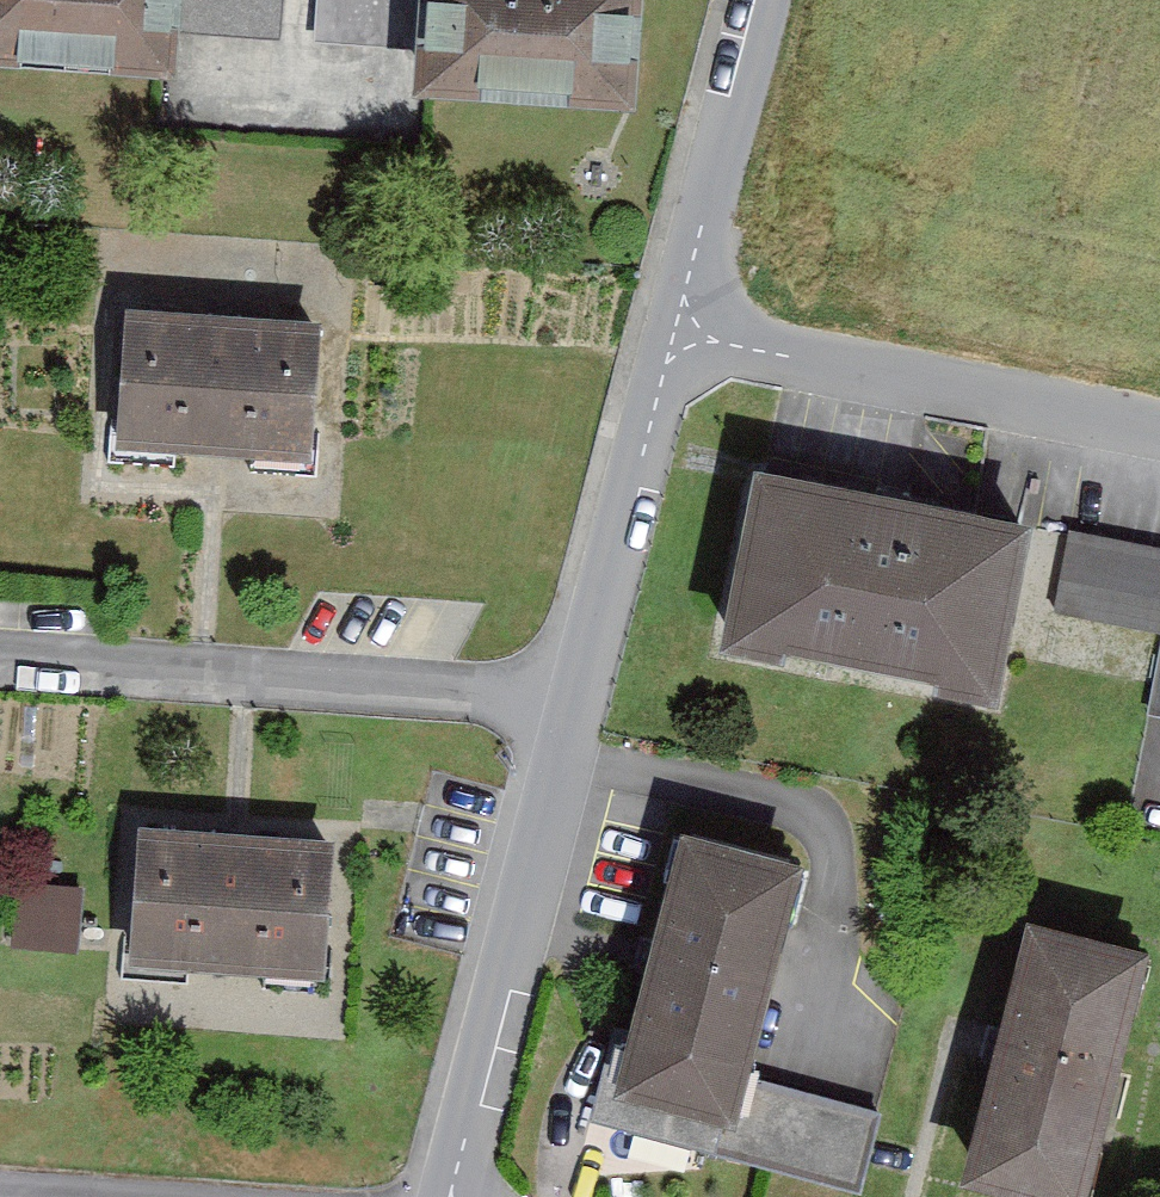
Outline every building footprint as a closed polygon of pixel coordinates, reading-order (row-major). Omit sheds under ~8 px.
[(176,75),(179,31),(181,0),(0,0),(0,62),(176,75)] [(282,0),(181,0),(179,31),(279,38),(282,0)] [(315,41),(424,48),(427,0),(318,0),(315,41)] [(424,48),(422,88),(630,99),(635,0),(427,0),(424,48)] [(327,329),(128,318),(120,452),(319,464),(327,329)] [(755,478),(720,652),(996,708),(1031,534),(755,478)] [(1071,525),(1058,605),(1159,621),(1159,539),(1071,525)] [(1149,708),(1159,710),(1159,637),(1149,708)] [(829,849),(700,820),(644,1070),(640,1088),(768,1117),(777,1081),(829,849)] [(336,850),(136,832),(124,963),(323,982),(336,850)] [(21,881),(19,936),(78,938),(79,883),(21,881)] [(1022,925),(962,1192),(983,1196),(1096,1196),(1151,953),(1022,925)] [(885,1109),(777,1081),(768,1117),(640,1088),(644,1070),(614,1062),(600,1121),(865,1191),(885,1109)]
